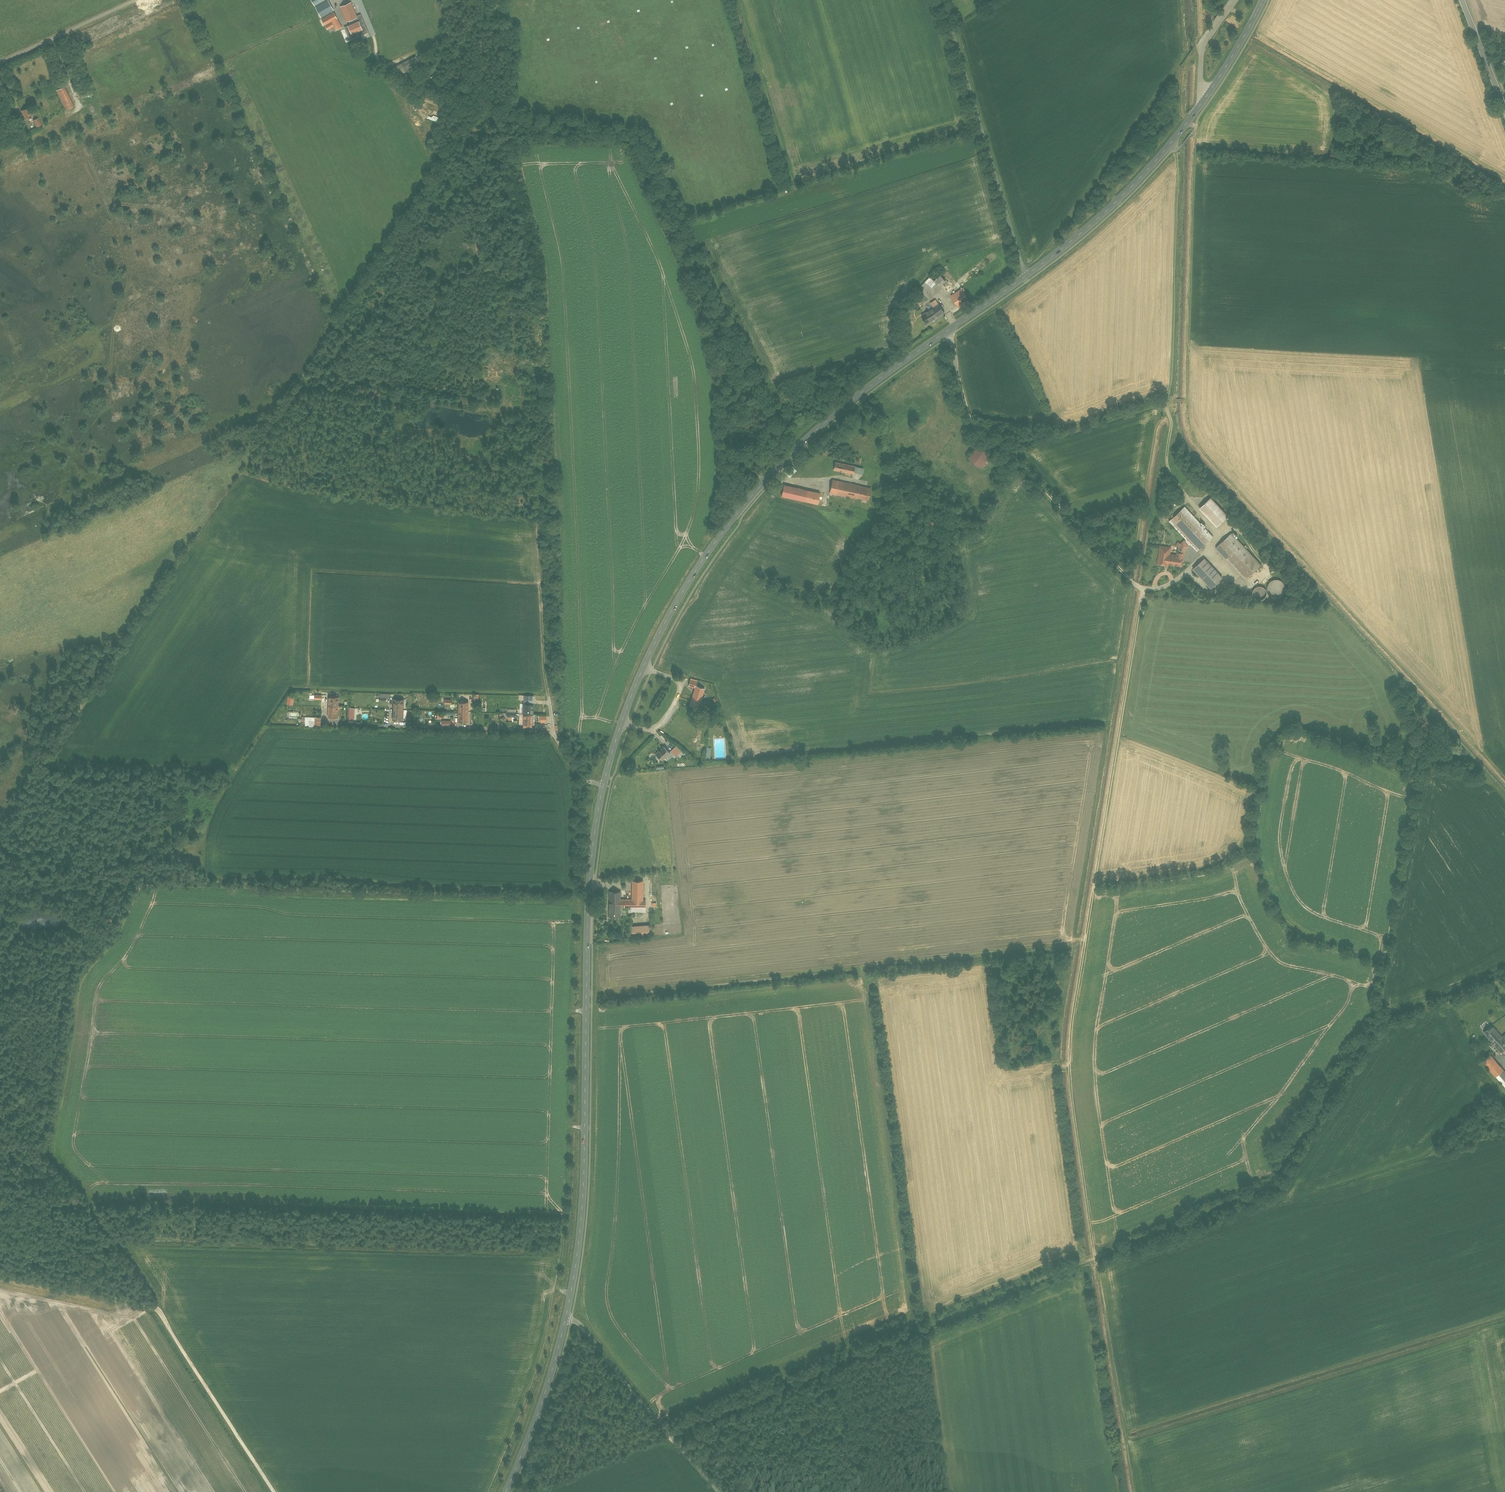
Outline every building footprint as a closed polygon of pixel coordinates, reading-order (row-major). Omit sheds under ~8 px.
[(316,7),(321,17),(334,10),(328,0),(327,0),(316,7)] [(341,7),(347,21),(350,20),(352,24),(349,26),(352,33),(362,29),(359,22),(360,22),(358,16),(357,17),(351,2),(341,7)] [(342,27),(334,12),(322,19),(328,29),(334,26),(336,30),(342,27)] [(415,56),(392,67),(396,75),(419,63),(415,56)] [(56,90),(66,110),(73,106),(64,87),(56,90)] [(21,110),(24,115),(25,114),(26,117),(33,114),(31,110),(32,110),(30,106),(21,110)] [(38,118),(33,120),(36,127),(42,125),(38,118)] [(940,273),(933,278),(928,274),(920,283),(922,284),(920,286),(924,289),(925,288),(926,289),(935,281),(938,285),(945,279),(940,273)] [(960,286),(949,292),(954,300),(965,293),(960,286)] [(921,314),(928,324),(945,312),(935,299),(926,305),(929,309),(921,314)] [(935,415),(930,405),(922,409),(927,419),(935,415)] [(977,448),(967,461),(980,471),(990,458),(977,448)] [(834,463),(832,472),(852,476),(854,467),(834,463)] [(790,478),(797,470),(791,465),(784,472),(790,478)] [(858,487),(832,481),(829,495),(855,501),(855,500),(868,502),(871,490),(858,487)] [(819,494),(783,486),(780,498),(800,503),(817,507),(819,494)] [(1226,518),(1209,498),(1196,509),(1214,529),(1226,518)] [(1211,537),(1184,507),(1167,522),(1183,540),(1188,545),(1194,552),(1211,537)] [(1260,565),(1230,533),(1213,548),(1243,580),(1260,565)] [(1183,540),(1179,544),(1175,550),(1175,555),(1169,555),(1170,547),(1158,546),(1155,566),(1164,567),(1164,566),(1181,568),(1183,551),(1184,549),(1188,545),(1183,540)] [(1221,578),(1202,558),(1190,570),(1208,589),(1221,578)] [(1283,586),(1281,583),(1278,581),(1274,581),(1271,581),(1268,583),(1267,586),(1266,590),(1267,592),(1269,595),(1272,597),(1275,598),(1278,597),(1281,595),(1283,593),(1283,589),(1283,586)] [(1264,592),(1263,589),(1261,588),(1258,588),(1256,588),(1253,590),(1252,591),(1251,594),(1252,597),(1253,599),(1255,600),(1258,601),(1260,601),(1263,599),(1264,597),(1265,594),(1264,592)] [(705,688),(695,685),(690,705),(700,708),(705,688)] [(322,691),(312,691),(312,702),(322,702),(322,691)] [(329,696),(328,706),(340,706),(340,695),(329,696)] [(535,695),(524,695),(524,703),(534,703),(535,695)] [(393,698),(393,709),(404,709),(404,699),(393,698)] [(459,701),(458,711),(469,711),(469,701),(459,701)] [(524,703),(524,713),(534,713),(534,703),(524,703)] [(328,706),(328,717),(339,717),(339,708),(341,707),(341,705),(340,706),(328,706)] [(393,709),(393,719),(404,719),(404,709),(393,709)] [(506,717),(516,716),(515,709),(506,709),(506,717)] [(458,711),(458,721),(469,721),(469,711),(458,711)] [(524,713),(524,727),(532,727),(532,724),(534,724),(534,713),(524,713)] [(319,724),(319,714),(303,714),(303,724),(319,724)] [(662,747),(654,755),(661,763),(665,759),(668,761),(671,759),(672,760),(681,752),(676,746),(668,753),(662,747)] [(115,865),(120,868),(125,861),(119,857),(115,865)] [(620,892),(607,892),(607,918),(619,919),(620,909),(645,909),(645,901),(642,901),(643,882),(631,882),(630,900),(620,900),(620,892)] [(648,938),(648,926),(630,928),(630,939),(648,938)] [(1502,1037),(1491,1024),(1482,1033),(1490,1042),(1488,1044),(1491,1047),(1493,1046),(1500,1053),(1504,1049),(1504,1034),(1502,1037)] [(1490,1054),(1481,1061),(1504,1088),(1504,1087),(1504,1072),(1490,1054)]
